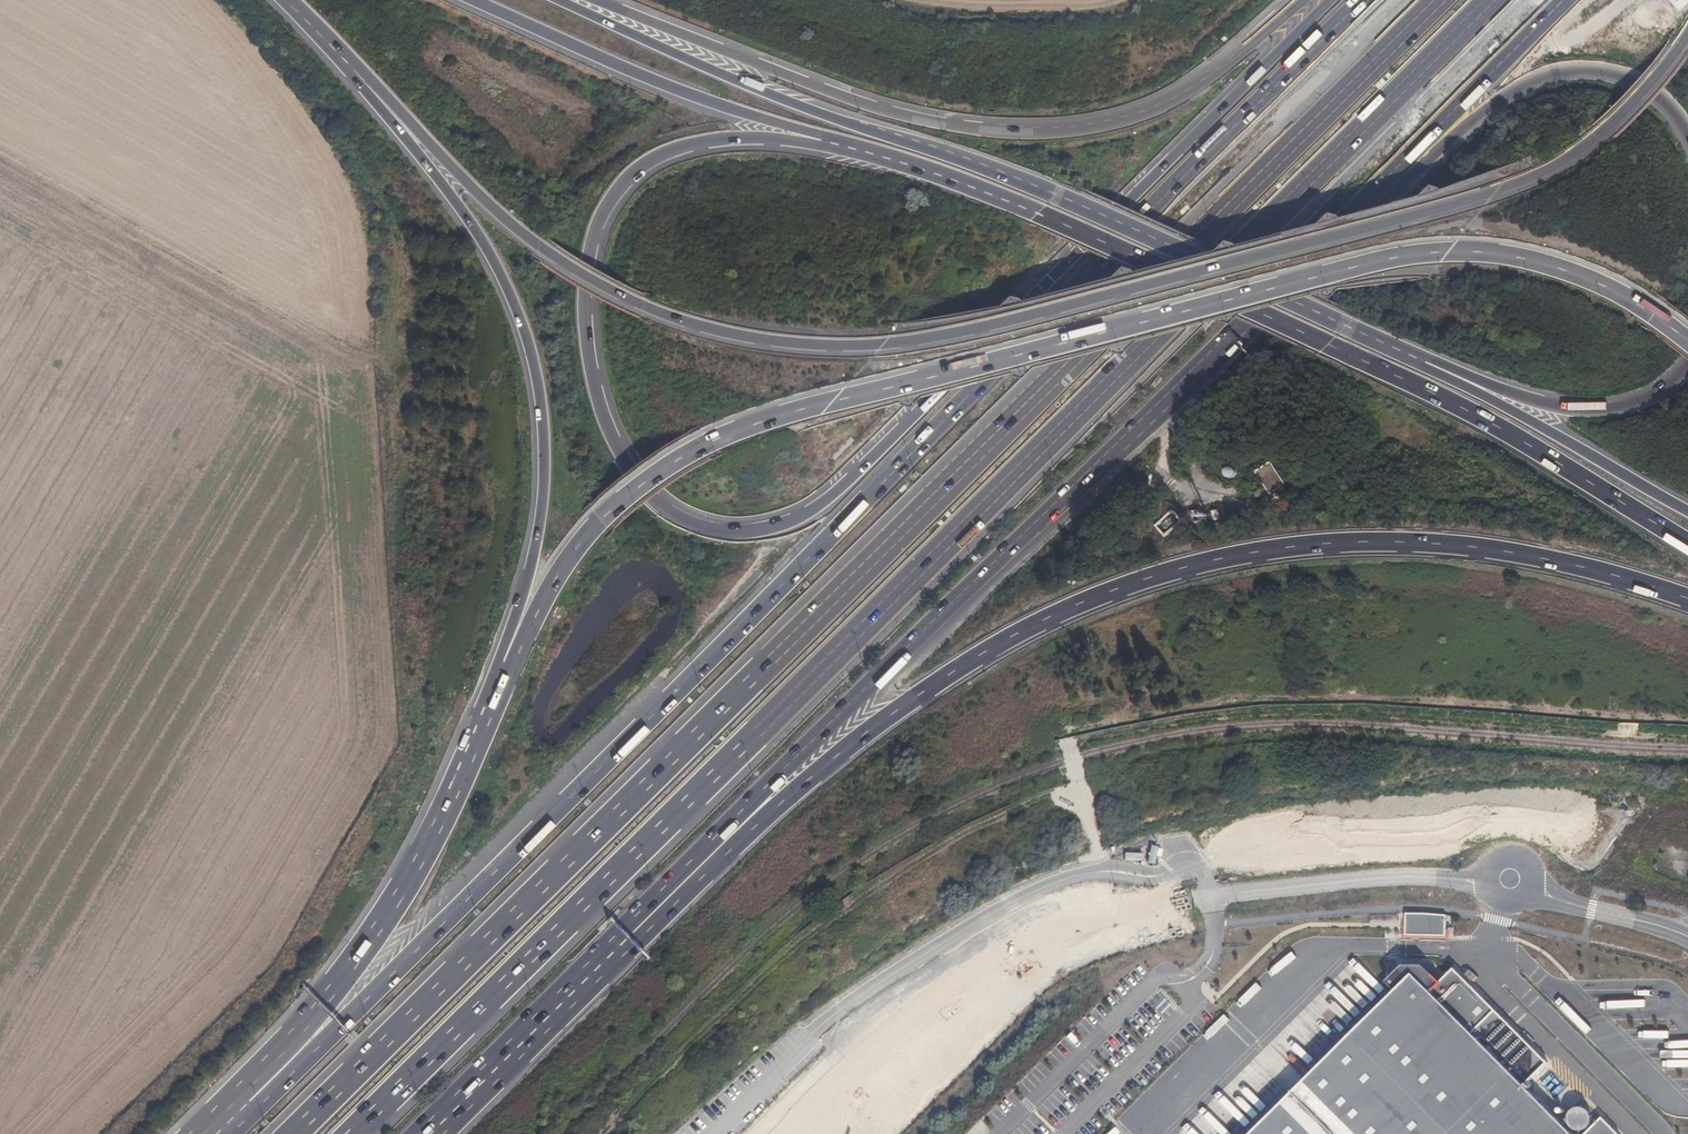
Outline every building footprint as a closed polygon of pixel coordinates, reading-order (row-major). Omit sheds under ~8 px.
[(1278,464),(1260,473),(1273,495),(1290,484),(1278,464)] [(1236,481),(1239,472),(1231,468),(1227,477),(1236,481)] [(1425,914),(1406,914),(1406,934),(1445,935),(1446,916),(1425,914)] [(1387,983),(1400,996),(1418,979),(1524,1088),(1548,1065),(1454,970),(1442,984),(1423,967),(1403,966),(1387,983)] [(1297,1098),(1332,1133),(1570,1133),(1524,1088),(1418,979),(1400,996),(1297,1098)] [(1260,1133),(1332,1133),(1297,1098),(1260,1133)] [(1589,1133),(1616,1133),(1602,1120),(1589,1133)]
